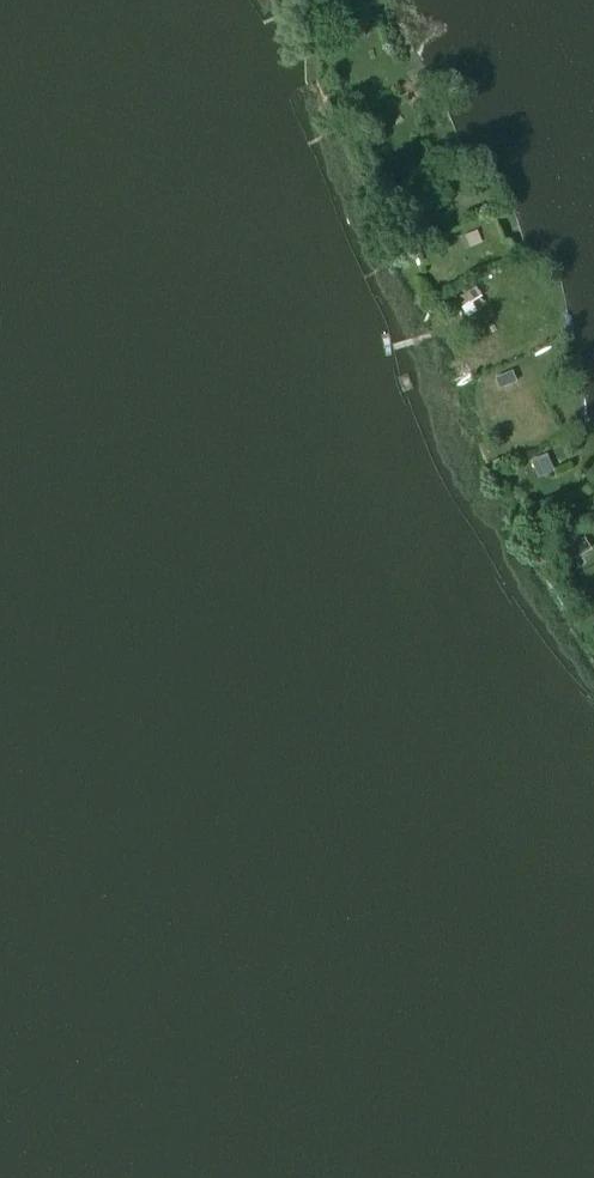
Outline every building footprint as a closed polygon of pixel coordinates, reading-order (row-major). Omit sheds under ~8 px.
[(366,121),(372,139),(387,133),(381,116),(366,121)] [(467,236),(471,246),(483,241),(478,231),(467,236)] [(483,297),(477,287),(457,300),(468,318),(478,312),(472,303),(483,297)] [(496,380),(500,389),(515,382),(511,373),(496,380)] [(574,442),(561,448),(566,459),(579,454),(574,442)] [(565,546),(570,556),(587,546),(581,537),(565,546)]
